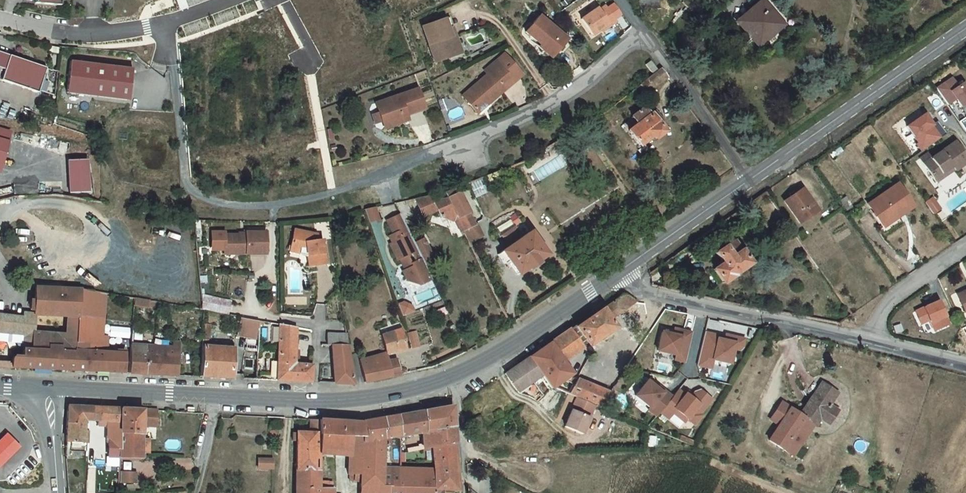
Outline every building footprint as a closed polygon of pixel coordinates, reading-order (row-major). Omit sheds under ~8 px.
[(771,41),(749,15),(723,35),(746,62),(771,41)] [(603,37),(593,22),(585,27),(583,24),(568,33),(579,49),(592,40),(594,43),(603,37)] [(512,46),(527,59),(531,55),(544,65),(555,53),(526,29),(512,46)] [(409,41),(422,76),(443,69),(436,50),(441,48),(435,32),(409,41)] [(436,50),(443,69),(448,68),(441,48),(436,50)] [(11,54),(0,50),(0,66),(6,68),(11,54)] [(56,94),(59,70),(11,54),(6,68),(3,78),(39,91),(40,89),(56,94)] [(538,72),(544,65),(531,55),(527,59),(525,61),(538,72)] [(135,67),(72,59),(68,91),(130,99),(135,67)] [(487,77),(485,75),(472,85),(474,89),(449,109),(463,125),(473,116),(476,119),(491,106),(487,101),(499,91),(503,95),(512,89),(496,70),(487,77)] [(959,84),(954,75),(936,86),(948,105),(959,98),(964,107),(965,106),(965,80),(959,84)] [(405,103),(369,115),(372,124),(365,126),(366,127),(369,136),(369,138),(381,134),(384,137),(389,129),(394,128),(394,130),(411,123),(405,103)] [(362,117),(365,126),(372,124),(369,115),(362,117)] [(624,141),(616,147),(626,161),(638,153),(640,156),(648,151),(642,142),(649,137),(643,129),(639,132),(633,124),(619,134),(624,141)] [(369,136),(366,127),(359,130),(362,138),(369,136)] [(11,141),(13,132),(0,128),(0,137),(11,141)] [(916,132),(899,144),(910,161),(909,162),(914,169),(938,151),(929,138),(924,142),(916,132)] [(13,141),(11,141),(0,137),(0,165),(5,166),(13,141)] [(89,159),(69,160),(71,193),(91,192),(89,159)] [(911,176),(926,197),(944,184),(947,188),(962,178),(961,177),(956,171),(948,159),(923,176),(919,171),(911,176)] [(944,184),(926,197),(929,201),(947,188),(944,184)] [(480,188),(469,193),(472,201),(483,196),(480,188)] [(864,223),(878,242),(906,222),(892,203),(864,223)] [(442,204),(427,210),(431,217),(439,235),(440,237),(456,230),(442,204)] [(376,205),(365,209),(370,221),(380,218),(376,205)] [(809,229),(794,208),(776,220),(792,242),(809,229)] [(439,235),(431,217),(421,221),(418,215),(405,221),(413,240),(426,235),(429,241),(439,235)] [(296,227),(290,252),(308,256),(310,267),(330,264),(326,238),(319,239),(319,233),(296,227)] [(647,238),(654,233),(650,228),(643,233),(647,238)] [(362,229),(352,231),(358,243),(367,240),(362,229)] [(506,240),(500,229),(475,246),(482,257),(485,255),(493,265),(481,273),(487,283),(491,280),(500,294),(531,273),(515,250),(507,257),(499,245),(506,240)] [(226,232),(226,230),(211,230),(211,251),(226,251),(226,241),(226,232)] [(268,230),(246,230),(246,254),(268,254),(268,230)] [(239,233),(226,232),(226,241),(226,251),(226,255),(246,255),(246,232),(239,231),(239,233)] [(387,235),(373,242),(380,255),(376,257),(379,264),(376,265),(384,280),(386,279),(392,291),(389,292),(394,301),(406,305),(409,297),(415,294),(411,286),(404,271),(401,265),(387,235)] [(741,274),(724,250),(704,264),(709,272),(701,278),(712,293),(741,274)] [(410,260),(401,265),(404,271),(413,266),(410,260)] [(413,266),(404,271),(411,286),(421,282),(413,266)] [(45,316),(81,317),(81,291),(80,291),(37,285),(35,315),(45,316)] [(96,293),(81,291),(81,317),(81,333),(88,333),(89,317),(96,318),(96,293)] [(409,297),(406,305),(418,300),(416,295),(415,294),(409,297)] [(622,309),(635,305),(632,294),(619,298),(622,309)] [(227,303),(200,298),(201,311),(206,312),(226,315),(227,303)] [(915,308),(921,325),(931,321),(934,330),(952,324),(944,299),(915,308)] [(960,309),(965,307),(965,299),(958,302),(960,309)] [(615,304),(564,340),(575,355),(604,336),(598,329),(624,310),(615,304)] [(960,309),(950,312),(958,331),(965,327),(965,307),(960,309)] [(44,331),(45,316),(35,315),(0,317),(0,329),(36,331),(44,331)] [(95,348),(128,348),(128,335),(95,334),(96,318),(89,317),(88,333),(81,333),(81,340),(95,341),(95,348)] [(260,321),(239,318),(240,336),(261,336),(260,321)] [(93,370),(95,348),(95,341),(81,340),(81,333),(44,331),(36,331),(35,347),(24,346),(24,356),(15,355),(14,366),(93,370)] [(286,344),(270,341),(270,395),(302,396),(302,371),(291,372),(287,372),(287,358),(286,344)] [(152,343),(135,342),(134,372),(152,373),(152,343)] [(185,344),(152,343),(152,373),(185,375),(185,344)] [(557,344),(539,357),(549,372),(568,360),(557,344)] [(663,349),(652,346),(647,364),(665,369),(663,374),(674,377),(682,348),(672,345),(670,351),(663,349)] [(214,347),(206,346),(206,376),(237,377),(236,349),(214,347)] [(407,347),(399,349),(403,364),(411,362),(407,347)] [(128,372),(128,348),(95,348),(93,370),(128,372)] [(350,379),(377,371),(397,366),(394,349),(374,351),(376,360),(349,372),(350,379)] [(709,353),(695,349),(688,373),(701,377),(702,376),(718,381),(722,366),(729,368),(732,365),(734,357),(716,352),(715,354),(714,357),(708,356),(709,353)] [(342,363),(340,351),(320,350),(320,362),(323,362),(338,363),(342,363)] [(539,357),(529,364),(540,379),(549,372),(539,357)] [(344,398),(338,363),(323,362),(326,397),(344,398)] [(516,372),(518,375),(532,391),(540,401),(560,388),(549,372),(540,379),(529,364),(516,372)] [(353,397),(379,393),(387,392),(385,376),(377,378),(377,371),(350,379),(353,397)] [(701,377),(688,373),(686,381),(699,385),(701,377)] [(518,375),(495,390),(507,408),(532,391),(518,375)] [(595,406),(565,393),(558,409),(567,413),(585,420),(589,422),(595,406)] [(636,394),(623,408),(637,421),(635,423),(643,430),(647,426),(660,411),(652,404),(650,407),(645,402),(636,394)] [(820,421),(826,411),(812,400),(790,432),(803,441),(805,442),(809,436),(817,442),(828,427),(820,421)] [(64,402),(62,437),(81,439),(84,404),(64,402)] [(122,406),(90,404),(88,421),(108,423),(120,424),(122,406)] [(660,411),(647,426),(655,433),(660,427),(670,437),(673,434),(680,440),(688,432),(686,430),(699,416),(688,406),(682,408),(680,411),(678,413),(674,409),(673,410),(666,404),(660,411)] [(144,426),(145,407),(122,406),(120,424),(120,434),(143,436),(144,426)] [(160,408),(145,407),(144,426),(159,427),(160,408)] [(585,420),(567,413),(554,443),(571,451),(585,420)] [(771,419),(760,435),(769,441),(773,444),(770,448),(766,445),(758,456),(781,472),(803,441),(790,432),(771,419)] [(119,441),(120,434),(120,424),(108,423),(106,440),(119,441)] [(443,443),(441,423),(389,431),(390,449),(412,447),(443,443)] [(367,434),(368,452),(390,449),(389,431),(367,434)] [(0,441),(0,464),(2,466),(23,447),(10,432),(0,441)] [(469,432),(456,438),(463,455),(473,449),(476,447),(469,432)] [(141,453),(143,436),(120,434),(119,441),(117,453),(141,453)] [(309,450),(308,467),(335,468),(337,491),(342,491),(342,492),(371,492),(368,452),(367,434),(354,437),(348,438),(346,438),(310,436),(309,450)] [(310,436),(300,435),(299,450),(309,450),(310,436)] [(152,454),(154,437),(143,436),(141,453),(152,454)] [(86,439),(85,452),(104,452),(106,440),(86,439)] [(117,453),(119,441),(106,440),(104,452),(117,453)] [(443,443),(412,447),(413,463),(419,463),(419,462),(444,459),(443,443)] [(299,450),(279,449),(278,458),(282,458),(281,485),(308,485),(308,467),(309,450),(299,450)] [(258,468),(275,468),(275,457),(258,457),(258,468)] [(444,459),(413,463),(413,464),(413,467),(420,467),(421,476),(445,474),(444,459)] [(120,482),(138,482),(138,471),(120,470),(120,482)] [(421,476),(422,488),(422,492),(446,492),(445,474),(421,476)] [(258,475),(244,475),(244,484),(258,484),(258,475)] [(281,485),(281,492),(308,492),(308,485),(281,485)]
